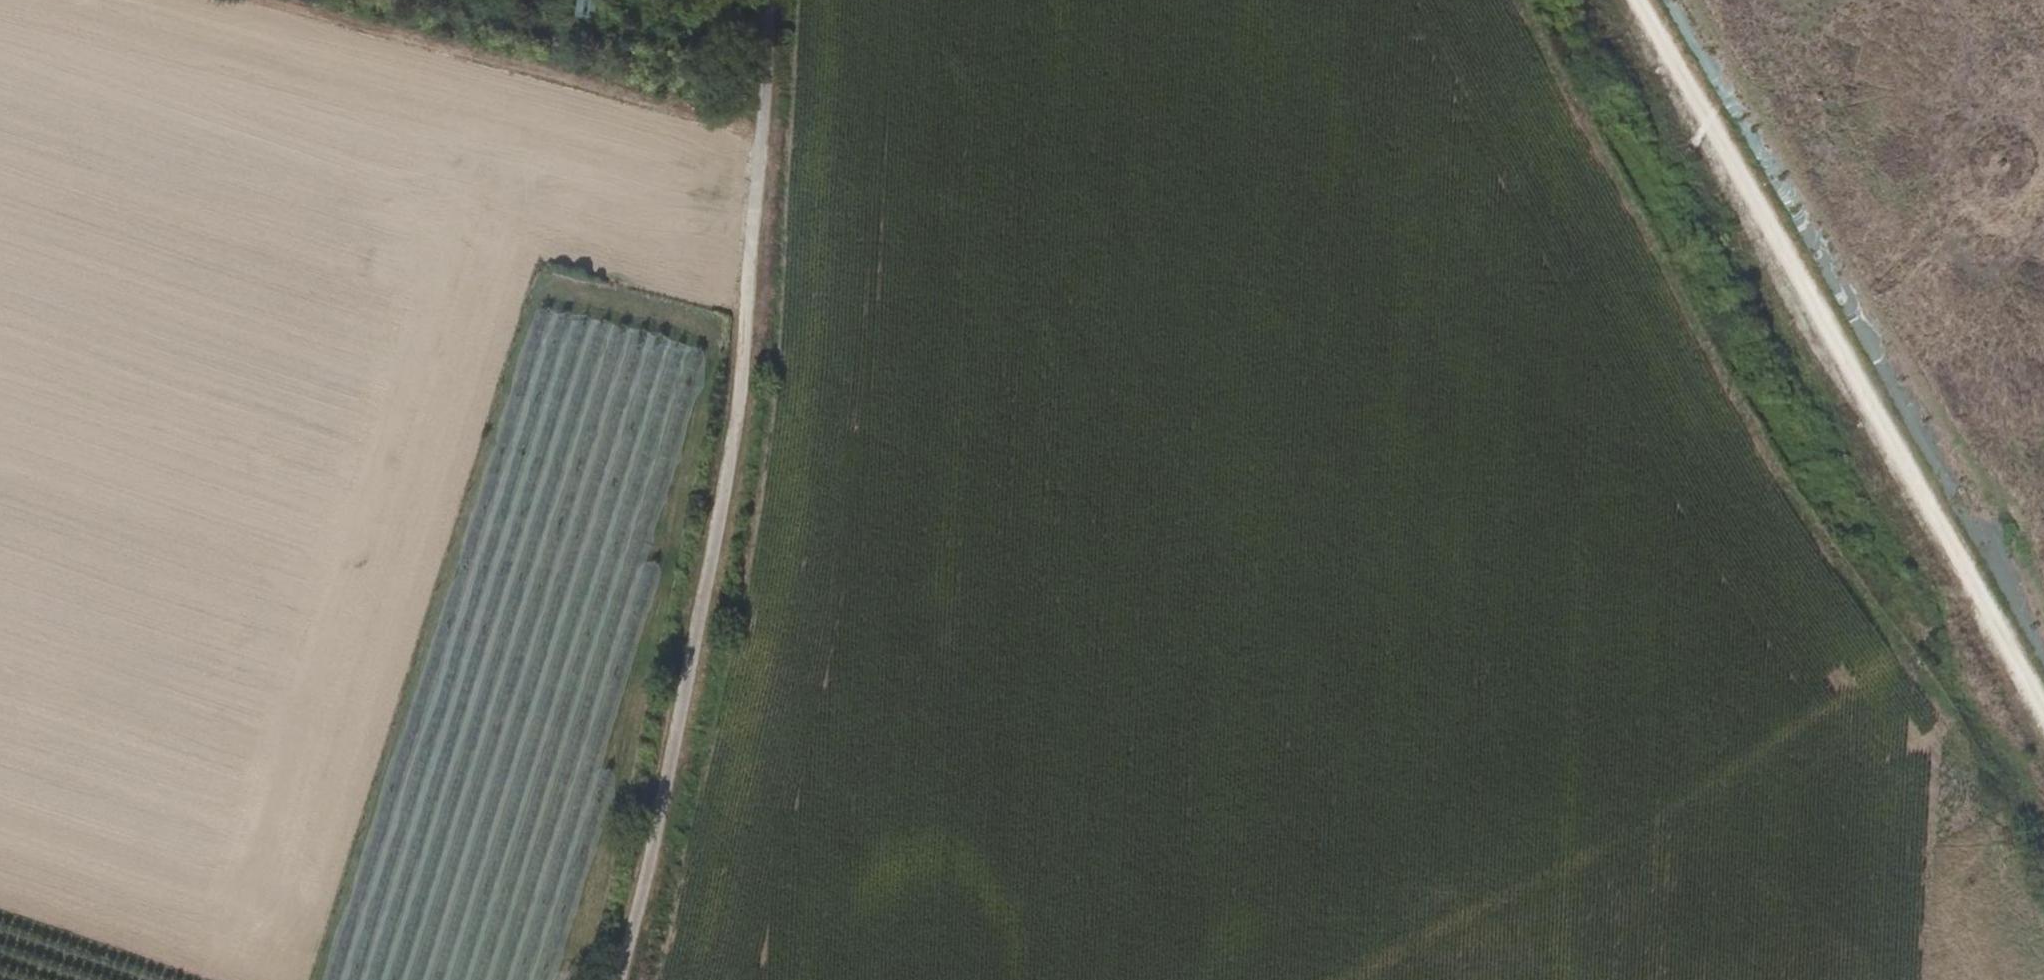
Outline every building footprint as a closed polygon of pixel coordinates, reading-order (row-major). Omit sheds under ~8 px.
[(604,20),(605,0),(576,0),(575,19),(604,20)]
